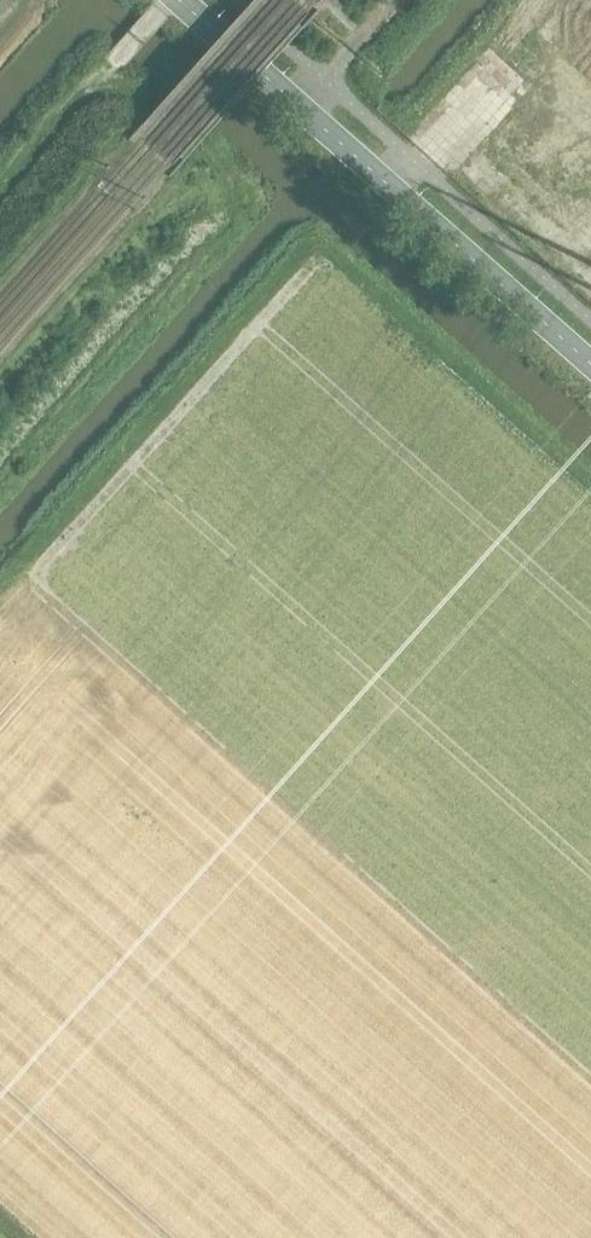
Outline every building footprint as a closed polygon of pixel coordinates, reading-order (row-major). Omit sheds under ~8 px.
[(563,122),(552,133),(551,119),(543,111),(547,145),(520,148),(509,159),(509,164),(584,238),(590,237),(590,135),(590,134),(576,136),(578,153),(568,154),(558,143),(568,133),(574,133),(563,122)]
